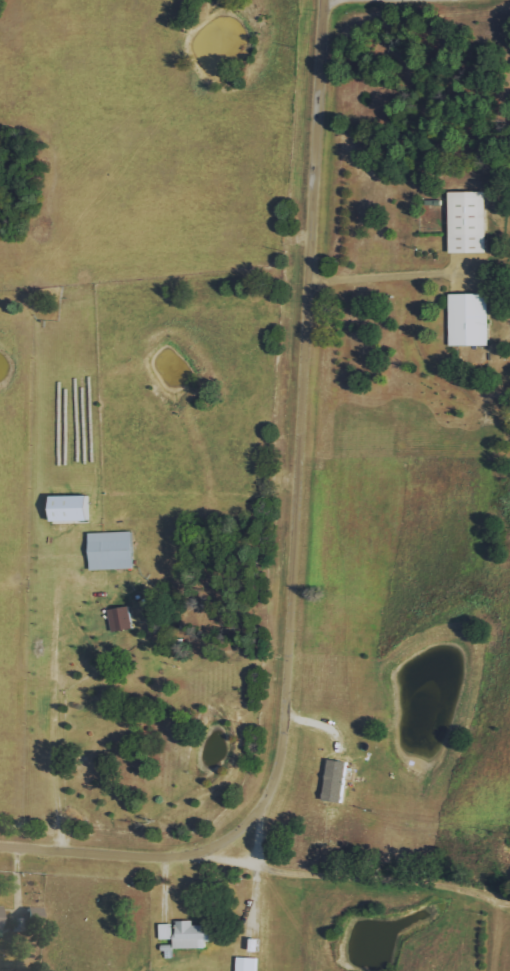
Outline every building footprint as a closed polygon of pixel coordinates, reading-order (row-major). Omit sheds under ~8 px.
[(450,254),(487,253),(486,192),(449,193),(450,254)] [(489,294),(449,294),(449,347),(488,347),(489,294)] [(52,522),(89,521),(88,495),(52,496),(52,522)] [(133,568),(132,531),(89,533),(90,570),(133,568)] [(108,610),(113,633),(133,628),(128,605),(108,610)] [(348,762),(329,759),(322,799),(341,802),(348,762)] [(176,949),(210,948),(209,925),(193,925),(193,921),(175,921),(176,949)] [(160,925),(160,940),(173,939),(173,925),(160,925)] [(257,958),(237,958),(237,970),(256,970),(257,958)]
